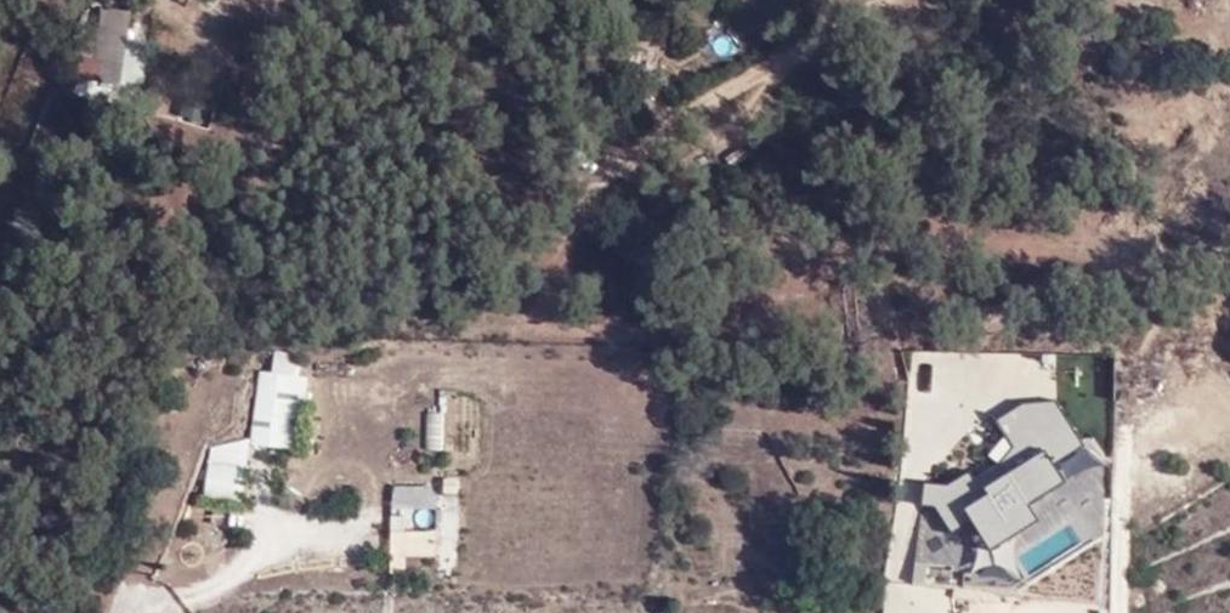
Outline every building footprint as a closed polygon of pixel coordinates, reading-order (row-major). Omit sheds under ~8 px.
[(122,84),(131,10),(111,8),(109,28),(101,28),(97,60),(104,61),(102,82),(122,84)] [(290,379),(262,377),(256,448),(283,451),(290,379)] [(450,459),(479,459),(479,397),(450,397),(450,459)] [(1058,399),(1023,403),(993,421),(1004,436),(987,455),(949,486),(925,484),(923,508),(934,508),(951,535),(971,524),(992,552),(1042,520),(1031,507),(1066,482),(1054,464),(1086,446),(1058,399)] [(423,413),(423,451),(443,451),(443,413),(423,413)] [(239,470),(208,469),(208,504),(239,503),(239,470)] [(393,489),(393,536),(439,536),(440,490),(393,489)]
